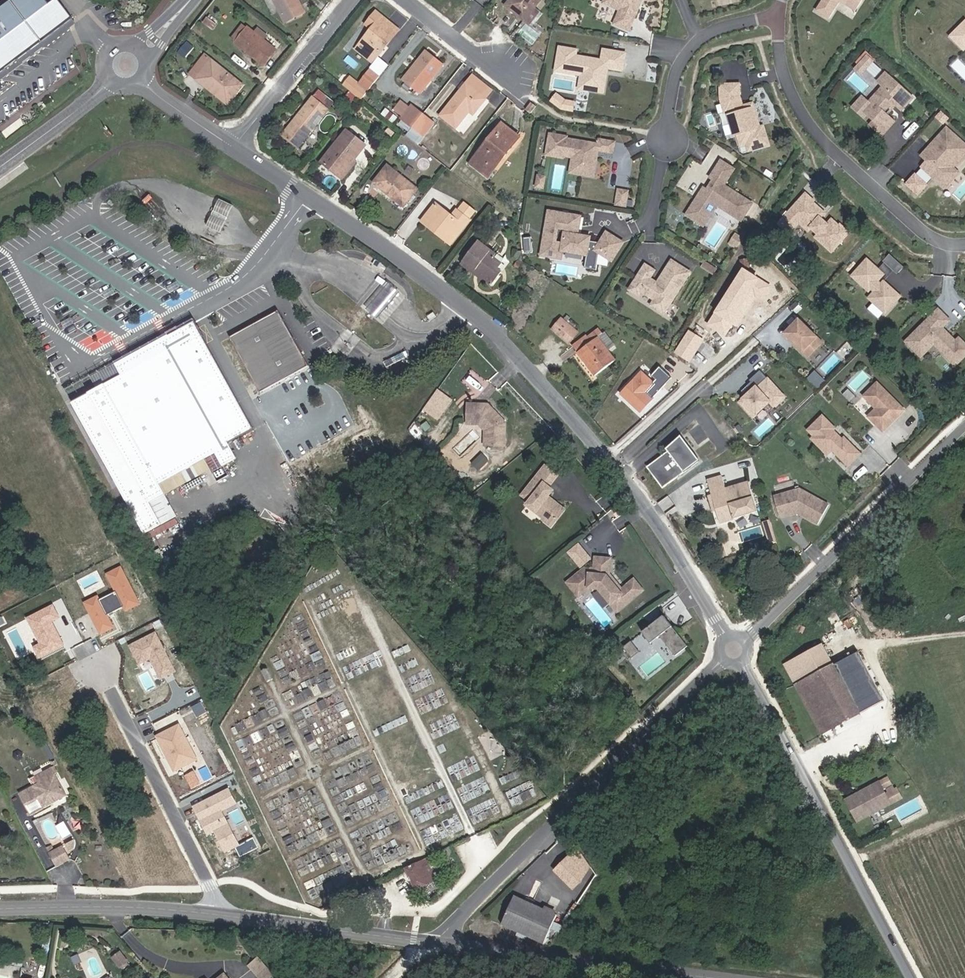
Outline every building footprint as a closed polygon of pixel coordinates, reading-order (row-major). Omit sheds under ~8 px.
[(0,10),(0,73),(72,19),(58,0),(55,0),(49,4),(46,0),(13,0),(0,10)] [(298,0),(274,0),(285,22),(305,13),(298,0)] [(541,0),(510,0),(505,6),(524,21),(534,8),(541,0)] [(616,0),(613,7),(620,10),(614,24),(629,30),(637,10),(635,9),(638,2),(640,3),(641,0),(616,0)] [(817,10),(828,17),(839,0),(824,0),(817,10)] [(853,0),(852,0),(848,6),(854,9),(858,3),(853,0)] [(539,12),(534,8),(524,21),(529,25),(539,12)] [(377,57),(399,30),(376,12),(366,24),(372,29),(361,43),(377,57)] [(964,21),(949,37),(963,51),(964,49),(964,21)] [(236,43),(247,28),(242,24),(231,39),(236,43)] [(276,50),(263,40),(266,36),(257,29),(254,33),(247,28),(236,43),(235,43),(264,65),(276,50)] [(377,57),(361,43),(356,49),(373,62),(377,57)] [(577,50),(560,47),(555,70),(581,75),(590,77),(588,90),(603,93),(607,68),(622,71),(625,54),(604,50),(602,61),(576,56),(577,50)] [(420,93),(443,65),(426,52),(403,80),(420,93)] [(196,79),(211,60),(204,54),(189,74),(196,79)] [(865,70),(872,62),(866,56),(859,64),(865,70)] [(242,85),(211,60),(196,79),(203,85),(205,81),(222,95),(220,98),(227,104),(242,85)] [(865,70),(859,64),(854,70),(860,75),(865,70)] [(368,91),(379,77),(370,70),(359,84),(368,91)] [(894,122),(884,113),(892,104),(901,111),(913,98),(885,73),(876,82),(882,87),(868,103),(861,111),(866,116),(873,121),(869,125),(881,137),(894,122)] [(588,90),(590,77),(581,75),(579,88),(588,90)] [(485,99),(484,98),(491,90),(474,76),(467,84),(466,84),(440,116),(456,128),(469,111),(473,114),(485,99)] [(222,95),(205,81),(203,85),(220,98),(222,95)] [(747,145),(749,152),(769,146),(763,127),(760,128),(754,109),(749,111),(748,106),(742,108),(739,97),(738,85),(720,87),(721,101),(723,105),(725,113),(728,113),(735,137),(738,136),(741,147),(747,145)] [(552,105),(575,109),(577,99),(554,94),(552,105)] [(861,111),(868,103),(861,97),(850,109),(862,120),(866,116),(861,111)] [(303,141),(328,110),(313,98),(282,135),(297,148),(303,141)] [(403,116),(410,108),(401,101),(394,110),(403,116)] [(530,113),(536,106),(531,103),(525,110),(530,113)] [(717,107),(719,115),(725,113),(723,105),(717,107)] [(412,127),(423,114),(412,106),(410,108),(403,116),(401,118),(412,127)] [(423,136),(433,123),(423,114),(412,127),(423,136)] [(503,158),(518,140),(500,125),(471,161),(486,173),(500,155),(503,158)] [(946,128),(930,147),(935,152),(927,161),(921,167),(938,183),(953,167),(964,154),(964,146),(946,128)] [(353,161),(366,145),(347,130),(321,162),(337,175),(347,162),(350,165),(353,161)] [(567,137),(549,134),(546,156),(564,159),(564,156),(572,158),(581,159),(578,175),(594,177),(597,158),(595,156),(596,152),(598,151),(613,153),(615,142),(599,139),(598,144),(567,139),(567,137)] [(310,147),(303,141),(297,148),(304,153),(310,147)] [(927,161),(935,152),(930,147),(921,156),(927,161)] [(489,175),(503,158),(500,155),(486,173),(489,175)] [(578,175),(581,159),(572,158),(569,173),(578,175)] [(730,175),(735,168),(722,160),(717,167),(730,175)] [(342,179),(355,162),(353,161),(350,165),(347,162),(337,175),(342,179)] [(417,189),(387,165),(373,183),(388,194),(390,192),(392,194),(390,196),(403,207),(417,189)] [(698,198),(688,214),(704,225),(718,204),(728,210),(734,201),(741,205),(737,211),(744,216),(753,202),(725,184),(730,175),(717,167),(711,177),(715,179),(708,189),(701,200),(698,198)] [(958,172),(953,167),(938,183),(943,187),(958,172)] [(927,184),(916,174),(906,185),(917,195),(927,184)] [(538,175),(536,183),(544,184),(545,177),(538,175)] [(698,198),(701,200),(708,189),(704,187),(698,198)] [(618,189),(615,205),(626,207),(628,191),(618,189)] [(778,224),(789,233),(798,223),(807,231),(810,228),(818,235),(815,238),(830,252),(847,233),(839,226),(838,227),(831,220),(826,225),(819,219),(823,214),(811,203),(812,201),(805,195),(788,213),(786,212),(782,216),(784,218),(778,224)] [(219,200),(207,226),(220,232),(233,206),(219,200)] [(741,205),(734,201),(728,210),(742,219),(744,216),(737,211),(741,205)] [(450,244),(470,220),(468,219),(458,211),(457,210),(452,216),(436,203),(424,219),(441,232),(438,235),(450,244)] [(474,212),(464,203),(458,211),(468,219),(474,212)] [(580,217),(548,211),(541,255),(560,258),(562,250),(586,254),(584,268),(596,270),(599,253),(611,261),(622,243),(606,233),(600,243),(589,241),(590,237),(577,235),(574,235),(575,226),(579,226),(580,217)] [(441,232),(424,219),(422,222),(438,235),(441,232)] [(744,236),(738,232),(732,242),(738,246),(744,236)] [(533,252),(531,236),(524,237),(526,252),(533,252)] [(501,264),(493,258),(496,254),(478,241),(463,261),(480,273),(478,276),(491,286),(501,272),(497,269),(501,264)] [(896,275),(902,268),(888,255),(882,262),(896,275)] [(480,273),(463,261),(461,263),(478,276),(480,273)] [(685,270),(672,261),(658,284),(662,286),(668,276),(677,282),(685,270)] [(702,267),(713,274),(717,269),(705,261),(702,267)] [(882,275),(866,261),(851,277),(867,291),(870,289),(874,292),(868,299),(884,313),(898,297),(882,283),(879,286),(875,282),(882,275)] [(655,271),(646,265),(630,290),(639,295),(642,291),(655,300),(652,306),(664,313),(690,273),(685,270),(677,282),(668,276),(662,286),(658,284),(650,279),(655,271)] [(766,283),(761,280),(744,269),(709,323),(727,334),(733,325),(738,328),(756,299),(762,302),(772,287),(766,283)] [(365,311),(378,322),(401,293),(389,283),(365,311)] [(937,310),(905,342),(914,351),(924,341),(930,347),(933,344),(954,365),(964,354),(964,346),(957,339),(953,343),(939,329),(948,321),(937,310)] [(309,366),(278,311),(230,337),(260,392),(309,366)] [(578,333),(561,319),(553,329),(569,343),(578,333)] [(783,335),(807,358),(821,343),(797,320),(783,335)] [(122,375),(72,402),(144,535),(161,525),(149,503),(165,494),(201,475),(195,465),(205,459),(211,469),(218,482),(229,476),(224,466),(237,458),(228,443),(254,429),(194,321),(160,340),(165,348),(133,365),(132,363),(119,370),(122,375)] [(608,351),(598,338),(603,334),(598,329),(587,337),(591,342),(578,353),(595,376),(615,361),(608,351)] [(614,346),(604,332),(603,334),(598,338),(608,351),(614,346)] [(689,362),(702,340),(688,332),(675,354),(689,362)] [(578,353),(591,342),(587,337),(586,337),(573,347),(578,353)] [(160,340),(116,364),(119,370),(132,363),(133,365),(165,348),(160,340)] [(114,369),(104,375),(107,380),(116,375),(114,369)] [(773,407),(784,397),(760,371),(749,381),(750,383),(747,386),(748,388),(742,393),(745,397),(739,403),(753,417),(769,402),(773,407)] [(808,379),(820,387),(826,379),(815,371),(808,379)] [(640,412),(660,390),(641,373),(621,394),(640,412)] [(904,410),(877,382),(863,396),(875,409),(867,416),(882,431),(904,410)] [(430,432),(454,399),(440,388),(416,421),(430,432)] [(504,446),(505,422),(488,405),(486,407),(480,407),(478,405),(468,404),(468,424),(479,424),(485,431),(485,445),(504,446)] [(835,429),(822,416),(808,431),(814,437),(811,440),(827,456),(832,451),(848,466),(860,454),(844,438),(842,440),(841,441),(838,439),(839,437),(833,431),(835,429)] [(739,434),(743,432),(739,425),(735,428),(739,434)] [(646,467),(662,488),(699,461),(680,436),(666,449),(667,451),(646,467)] [(480,469),(489,458),(482,452),(473,463),(480,469)] [(884,474),(896,484),(910,468),(898,457),(884,474)] [(195,465),(201,475),(211,469),(205,459),(195,465)] [(547,497),(553,490),(548,487),(557,475),(545,466),(522,495),(530,501),(526,506),(543,520),(546,515),(554,522),(564,510),(554,502),(553,503),(550,500),(551,499),(547,497)] [(757,511),(749,483),(726,490),(722,477),(708,480),(713,496),(717,509),(721,522),(757,511)] [(799,489),(773,496),(780,518),(797,513),(800,512),(805,514),(804,517),(818,524),(828,505),(799,489)] [(165,494),(149,503),(161,525),(177,517),(165,494)] [(554,522),(546,515),(543,520),(551,526),(554,522)] [(764,523),(767,535),(773,533),(770,521),(764,523)] [(773,533),(767,535),(769,543),(775,541),(773,533)] [(617,584),(609,574),(611,559),(595,558),(594,570),(585,568),(567,583),(578,596),(589,588),(599,589),(617,611),(643,590),(634,580),(622,589),(620,591),(615,586),(617,584)] [(121,567),(107,574),(117,593),(124,606),(126,610),(140,603),(121,567)] [(117,593),(100,601),(107,614),(124,606),(117,593)] [(98,596),(84,603),(100,633),(114,626),(107,614),(100,601),(98,596)] [(52,605),(26,618),(38,643),(32,646),(38,660),(66,646),(53,621),(59,618),(52,605)] [(664,617),(643,633),(651,644),(660,637),(676,657),(688,647),(664,617)] [(175,671),(155,632),(130,645),(139,663),(150,657),(161,678),(175,671)] [(632,642),(624,648),(632,659),(640,653),(632,642)] [(785,664),(797,685),(833,666),(821,645),(785,664)] [(860,713),(867,710),(888,699),(862,650),(841,661),(834,665),(860,713)] [(860,713),(834,665),(833,666),(797,685),(822,733),(860,713)] [(197,759),(179,722),(156,734),(174,770),(197,759)] [(55,774),(51,767),(34,776),(38,783),(19,793),(31,816),(67,796),(55,774)] [(887,778),(879,782),(882,788),(891,784),(887,778)] [(858,822),(890,804),(885,795),(882,788),(879,782),(846,800),(858,822)] [(885,795),(890,804),(901,798),(896,789),(885,795)] [(234,804),(228,790),(194,807),(203,824),(210,821),(223,848),(235,842),(219,811),(234,804)] [(74,839),(65,844),(69,852),(76,848),(75,844),(74,839)] [(71,860),(63,845),(54,850),(51,845),(46,848),(56,867),(71,860)] [(555,868),(572,888),(596,868),(579,848),(555,868)] [(436,880),(426,859),(405,868),(416,890),(436,880)] [(543,944),(557,915),(515,896),(502,925),(543,944)] [(118,952),(112,957),(119,967),(126,962),(118,952)] [(268,968),(258,977),(277,977),(268,968)]
